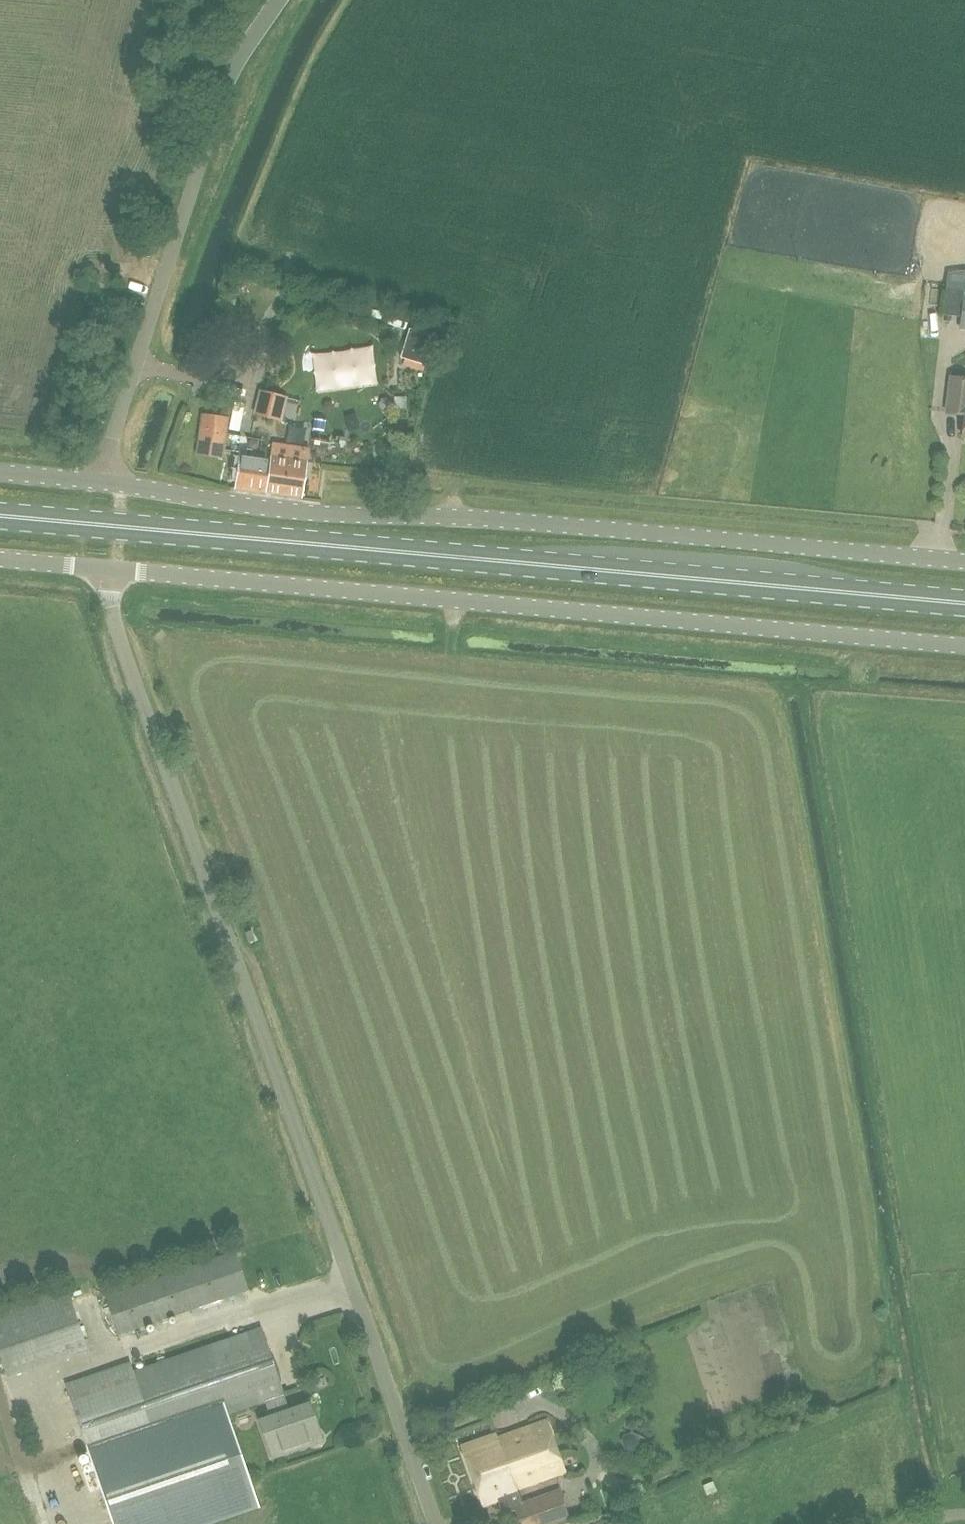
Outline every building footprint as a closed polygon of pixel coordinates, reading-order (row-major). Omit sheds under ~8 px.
[(434,336),(409,328),(400,357),(424,365),(434,336)] [(950,376),(946,412),(964,414),(962,436),(964,436),(964,378),(950,376)] [(271,418),(276,400),(260,396),(256,414),(271,418)] [(223,456),(228,418),(202,414),(197,453),(223,456)] [(271,456),(266,492),(303,497),(308,461),(307,461),(309,448),(274,442),(272,456),(271,456)] [(266,492),(271,456),(240,451),(235,488),(266,492)] [(119,1334),(248,1289),(235,1251),(106,1296),(119,1334)] [(86,1345),(65,1286),(0,1308),(0,1356),(6,1373),(86,1345)] [(285,1395),(261,1327),(133,1370),(130,1362),(65,1384),(113,1523),(210,1523),(259,1507),(227,1415),(285,1395)] [(284,1395),(265,1402),(270,1417),(259,1421),(272,1457),(297,1448),(296,1445),(320,1436),(322,1440),(323,1439),(310,1402),(289,1409),(284,1395)] [(548,1420),(498,1437),(497,1433),(462,1445),(482,1504),(510,1494),(520,1523),(549,1523),(569,1517),(559,1489),(522,1501),(517,1487),(565,1470),(548,1420)]
